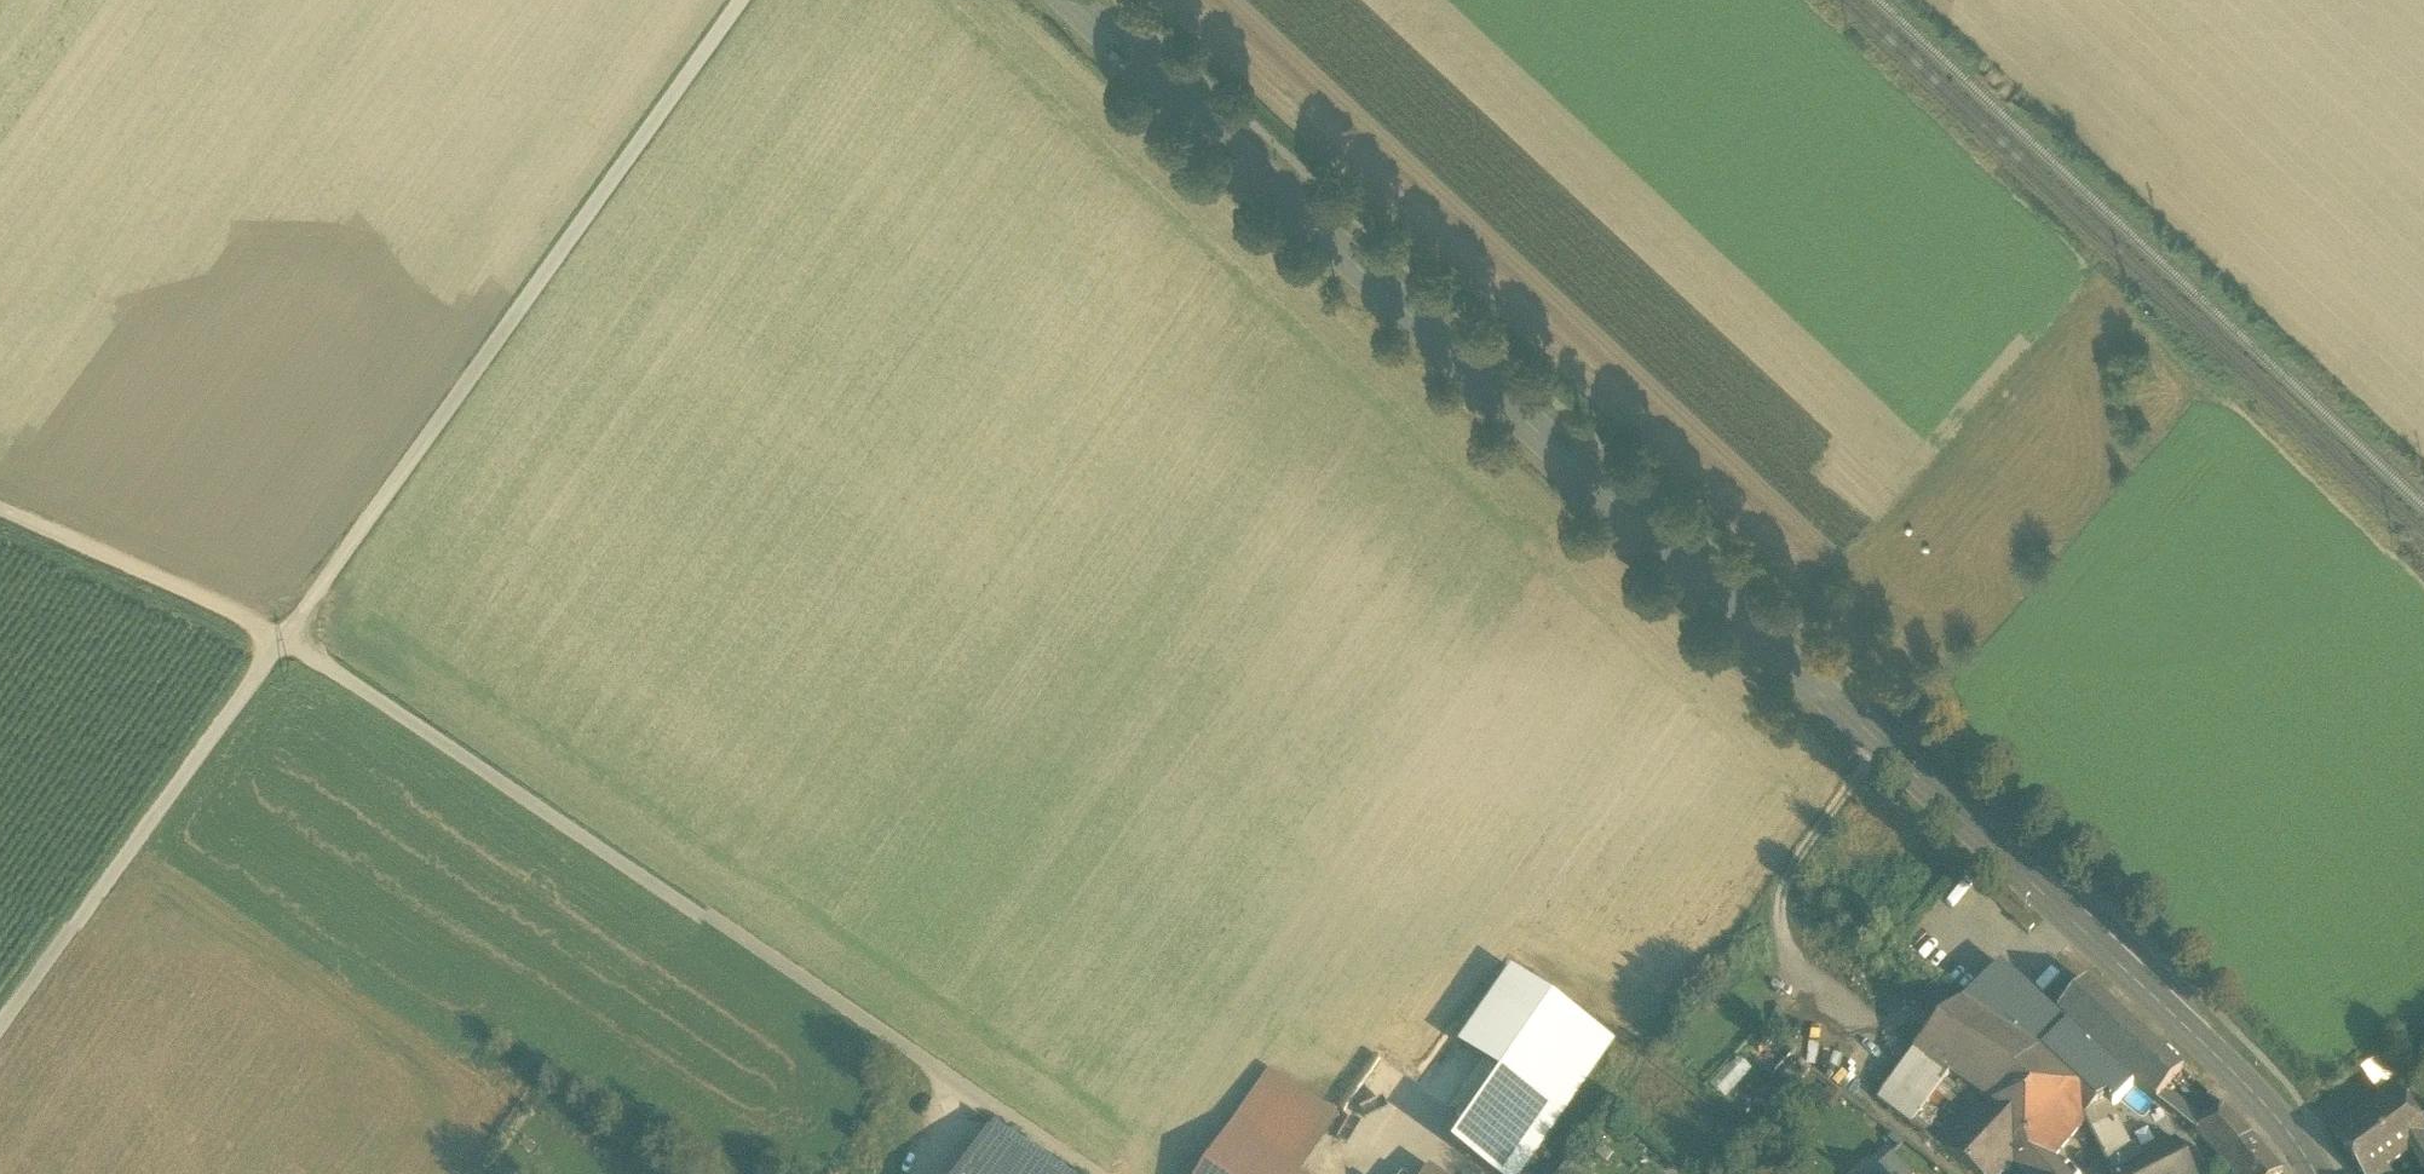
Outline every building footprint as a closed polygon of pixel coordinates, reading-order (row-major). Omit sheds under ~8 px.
[(2106,1099),(2111,1109),(2132,1086),(2027,989),(1999,965),(1961,1004),(2039,1053),(2094,1105),(2106,1099)] [(1510,975),(1460,1049),(1483,1064),(1500,1076),(1501,1074),(1561,1116),(1611,1044),(1510,975)] [(2142,1092),(2156,1102),(2166,1091),(2182,1073),(2084,984),(2057,1014),(2142,1092)] [(1912,1055),(1949,1077),(1989,1104),(1945,1151),(1974,1173),(1999,1173),(2000,1173),(2001,1173),(2002,1173),(2015,1161),(2032,1144),(2047,1159),(2085,1122),(2083,1118),(2095,1105),(2094,1105),(2039,1053),(1961,1004),(1911,1055),(1912,1055)] [(2377,1093),(2400,1076),(2383,1054),(2360,1071),(2377,1093)] [(1909,1129),(1949,1077),(1912,1055),(1875,1103),(1909,1129)] [(1483,1064),(1451,1110),(1468,1122),(1500,1076),(1483,1064)] [(1241,1118),(1301,1158),(1289,1173),(1302,1173),(1339,1120),(1270,1074),(1241,1118)] [(1491,1173),(1520,1173),(1561,1116),(1501,1074),(1500,1076),(1468,1122),(1451,1146),(1491,1173)] [(2411,1149),(2423,1140),(2423,1128),(2396,1088),(2331,1134),(2360,1173),(2376,1173),(2411,1149)] [(1820,1102),(1832,1111),(1841,1100),(1829,1091),(1820,1102)] [(2207,1122),(2166,1091),(2156,1102),(2195,1133),(2207,1122)] [(2110,1173),(2117,1173),(2141,1157),(2132,1140),(2127,1142),(2111,1109),(2106,1099),(2094,1105),(2095,1105),(2083,1118),(2085,1122),(2110,1173)] [(2221,1109),(2207,1122),(2195,1133),(2221,1163),(2250,1136),(2221,1109)] [(1262,1173),(1289,1173),(1301,1158),(1241,1118),(1222,1147),(1262,1173)] [(959,1173),(1059,1173),(991,1128),(959,1173)] [(2230,1173),(2279,1173),(2281,1172),(2250,1136),(2221,1163),(2230,1173)] [(2423,1169),(2423,1140),(2411,1149),(2423,1169)] [(2174,1141),(2141,1157),(2117,1173),(2190,1173),(2174,1141)] [(2047,1159),(2032,1144),(2015,1161),(2026,1173),(2060,1173),(2047,1159)] [(1222,1147),(1203,1173),(1262,1173),(1222,1147)] [(1891,1157),(1873,1173),(1907,1173),(1891,1157)]
